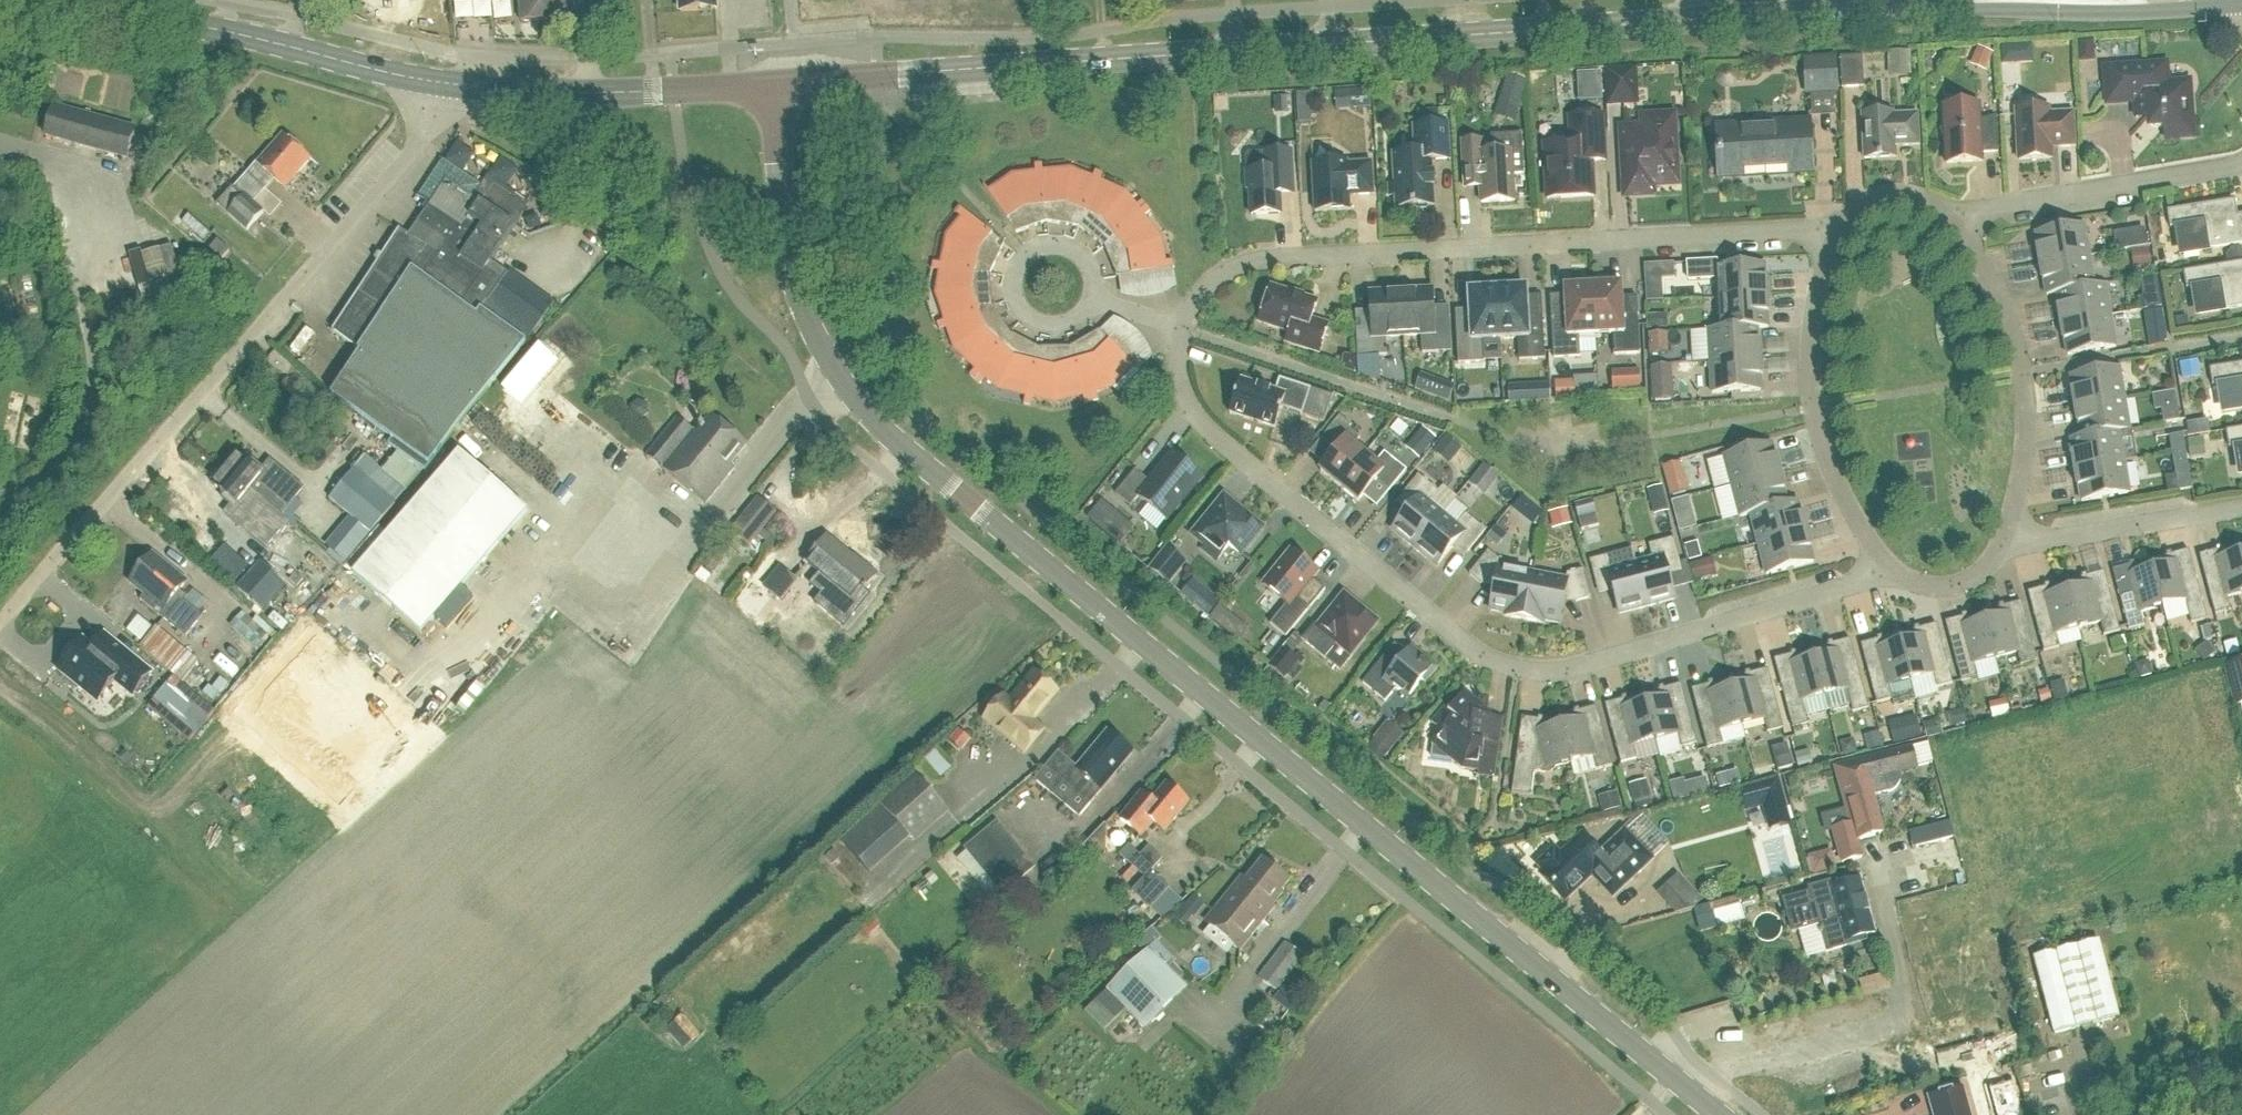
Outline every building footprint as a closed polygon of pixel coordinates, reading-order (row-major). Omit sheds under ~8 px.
[(498,0),(494,0),(461,2),(462,20),(499,17),(498,0)] [(567,0),(520,0),(522,24),(562,21),(561,14),(568,14),(567,0)] [(717,11),(716,0),(680,0),(681,13),(717,11)] [(2027,70),(2027,46),(2009,46),(2009,70),(2027,70)] [(1840,59),(1842,90),(1864,89),(1862,58),(1840,59)] [(1806,95),(1837,93),(1835,59),(1804,61),(1806,95)] [(2179,137),(2182,139),(2193,139),(2190,93),(2180,84),(2168,85),(2167,70),(2162,66),(2105,70),(2107,105),(2135,103),(2136,111),(2143,111),(2145,113),(2148,113),(2148,114),(2148,116),(2148,119),(2148,121),(2149,122),(2150,124),(2151,125),(2152,126),(2153,127),(2156,129),(2157,129),(2159,130),(2160,130),(2164,129),(2164,138),(2179,137)] [(1608,106),(1639,104),(1636,69),(1606,71),(1608,106)] [(1500,115),(1519,121),(1530,79),(1511,73),(1500,115)] [(1600,74),(1577,76),(1579,104),(1602,102),(1600,74)] [(1371,108),(1369,90),(1352,91),(1354,110),(1371,108)] [(1301,92),(1303,122),(1320,121),(1318,91),(1301,92)] [(1980,123),(1979,107),(1944,108),(1945,131),(1942,132),(1945,147),(1946,165),(1982,163),(1982,155),(1997,154),(1996,119),(1980,123)] [(127,160),(135,130),(54,108),(46,138),(127,160)] [(2050,116),(2050,110),(2016,112),(2018,162),(2052,160),(2051,149),(2075,148),(2073,115),(2050,116)] [(1894,117),(1893,114),(1862,116),(1864,161),(1896,159),(1895,148),(1920,147),(1918,115),(1894,117)] [(1590,163),(1592,163),(1605,162),(1603,116),(1569,118),(1571,144),(1544,145),(1547,201),(1594,198),(1593,175),(1590,175),(1590,163)] [(1676,133),(1674,131),(1673,118),(1644,119),(1644,130),(1623,131),(1624,150),(1622,152),(1622,165),(1625,167),(1626,200),(1654,198),(1653,187),(1661,187),(1660,185),(1677,184),(1675,151),(1677,149),(1676,133)] [(1809,122),(1741,126),(1716,127),(1719,180),(1812,175),(1809,122)] [(1416,154),(1394,155),(1395,184),(1388,184),(1389,197),(1396,197),(1396,209),(1415,208),(1418,211),(1426,210),(1429,207),(1434,207),(1433,188),(1435,188),(1434,175),(1432,175),(1432,162),(1450,161),(1448,126),(1414,128),(1416,154)] [(1483,142),(1462,143),(1465,190),(1480,189),(1481,204),(1515,203),(1514,176),(1524,176),(1522,135),(1491,137),(1492,154),(1483,154),(1483,142)] [(285,190),(311,160),(284,136),(236,190),(245,197),(229,216),(248,233),(264,215),(253,206),(275,181),(285,190)] [(1281,215),(1280,197),(1294,196),(1291,153),(1265,155),(1266,172),(1246,173),(1247,190),(1250,190),(1251,217),(1281,215)] [(428,212),(411,238),(428,250),(415,272),(479,318),(481,315),(483,312),(527,344),(546,318),(500,285),(484,274),(524,215),(521,213),(527,204),(496,183),(490,192),(444,161),(419,198),(428,204),(424,210),(428,212)] [(1348,165),(1348,163),(1312,165),(1315,214),(1350,212),(1350,198),(1374,196),(1372,164),(1348,165)] [(1047,223),(1043,176),(1042,165),(1035,166),(1036,175),(1016,182),(1015,179),(991,195),(985,187),(984,187),(1016,235),(1017,235),(1047,223)] [(1079,228),(1098,185),(1103,175),(1096,172),(1092,180),(1071,177),(1072,174),(1043,176),(1047,223),(1079,228)] [(1104,248),(1142,220),(1151,213),(1147,207),(1139,213),(1123,200),(1125,197),(1098,185),(1079,228),(1104,248)] [(2232,218),(2229,203),(2167,213),(2170,230),(2178,228),(2183,254),(2199,252),(2199,253),(2241,246),(2241,216),(2232,218)] [(944,266),(991,275),(1004,246),(959,209),(955,214),(962,220),(953,239),(950,238),(944,266)] [(1142,220),(1104,248),(1117,278),(1175,270),(1173,263),(1165,264),(1156,244),(1160,243),(1142,220)] [(2040,266),(2089,257),(2084,226),(2036,234),(2038,249),(2037,249),(2040,266)] [(344,379),(332,397),(430,468),(442,451),(460,426),(527,344),(483,312),(481,315),(479,318),(415,272),(428,250),(411,238),(400,231),(333,333),(361,353),(344,379)] [(2117,252),(2147,247),(2144,231),(2114,237),(2117,252)] [(223,261),(231,253),(218,242),(210,251),(223,261)] [(179,246),(139,251),(145,300),(185,295),(179,246)] [(2095,288),(2094,288),(2089,257),(2040,266),(2043,283),(2044,283),(2046,297),(2057,295),(2095,288)] [(1688,281),(1716,280),(1717,300),(1768,297),(1767,280),(1765,280),(1765,266),(1717,268),(1717,263),(1687,264),(1688,281)] [(991,275),(944,266),(933,264),(932,271),(941,273),(942,294),(939,294),(948,322),(993,308),(991,275)] [(2183,273),(2186,290),(2194,289),(2199,315),(2215,312),(2215,313),(2241,309),(2241,264),(2183,273)] [(1673,265),(1644,267),(1647,304),(1662,303),(1661,279),(1673,278),(1673,265)] [(2144,296),(2157,294),(2155,279),(2141,281),(2144,296)] [(1610,286),(1609,281),(1593,282),(1596,337),(1613,336),(1614,357),(1640,355),(1638,315),(1623,316),(1622,286),(1610,286)] [(1580,359),(1579,338),(1596,337),(1593,282),(1576,283),(1576,288),(1564,289),(1566,319),(1551,320),(1554,360),(1580,359)] [(2061,326),(2110,317),(2105,286),(2094,288),(2095,288),(2057,295),(2059,309),(2058,309),(2061,326)] [(1513,290),(1513,287),(1498,288),(1500,341),(1518,340),(1520,362),(1545,361),(1543,318),(1528,319),(1526,290),(1513,290)] [(1484,364),(1483,342),(1500,341),(1498,288),(1482,289),(1482,292),(1469,293),(1471,322),(1456,323),(1458,365),(1484,364)] [(1289,295),(1270,289),(1268,298),(1264,300),(1261,311),(1262,315),(1259,323),(1290,333),(1286,343),(1320,354),(1328,328),(1312,322),(1317,304),(1303,300),(1304,297),(1289,292),(1289,295)] [(1434,322),(1433,291),(1401,293),(1404,337),(1421,336),(1422,355),(1452,353),(1450,321),(1434,322)] [(1387,357),(1386,338),(1404,337),(1401,293),(1370,295),(1371,326),(1356,326),(1358,359),(1387,357)] [(1758,329),(1758,330),(1768,329),(1767,315),(1769,315),(1768,297),(1717,300),(1719,331),(1758,329)] [(978,369),(1010,335),(993,308),(948,322),(937,325),(940,332),(948,329),(960,347),(956,349),(978,369)] [(2151,330),(2165,327),(2163,310),(2148,312),(2151,330)] [(2110,317),(2061,326),(2064,343),(2065,343),(2067,357),(2116,349),(2110,317)] [(1758,343),(1758,330),(1758,329),(1719,331),(1709,331),(1710,363),(1761,360),(1760,343),(1758,343)] [(1071,349),(1082,395),(1085,405),(1092,403),(1090,395),(1108,384),(1110,387),(1131,367),(1139,374),(1140,373),(1099,332),(1099,333),(1071,349)] [(1010,335),(978,369),(970,377),(976,382),(980,386),(987,378),(1000,385),(999,388),(1027,395),(1039,350),(1010,335)] [(1651,357),(1668,356),(1667,335),(1650,336),(1651,357)] [(540,349),(503,391),(521,406),(557,364),(540,349)] [(1055,402),(1082,395),(1071,349),(1039,350),(1027,395),(1024,406),(1031,408),(1033,399),(1055,399),(1055,402)] [(1761,360),(1710,363),(1712,395),(1761,392),(1760,378),(1762,378),(1761,360)] [(2209,370),(2212,387),(2220,386),(2224,412),(2240,409),(2241,410),(2241,365),(2209,370)] [(1670,367),(1653,368),(1655,403),(1672,402),(1670,367)] [(2075,408),(2124,400),(2119,369),(2071,377),(2073,391),(2072,391),(2075,408)] [(1641,390),(1640,371),(1612,372),(1613,392),(1641,390)] [(1426,374),(1421,389),(1455,401),(1460,386),(1426,374)] [(1303,417),(1311,391),(1279,380),(1275,393),(1241,381),(1230,415),(1275,430),(1282,410),(1303,417)] [(1515,401),(1554,399),(1554,385),(1514,387),(1515,401)] [(1332,398),(1311,391),(1303,417),(1324,424),(1332,398)] [(2172,421),(2184,421),(2182,391),(2158,393),(2160,410),(2172,409),(2172,421)] [(2119,433),(2130,432),(2124,400),(2075,408),(2077,425),(2079,425),(2081,438),(2081,439),(2119,433)] [(1339,488),(1366,456),(1354,447),(1360,439),(1349,430),(1352,427),(1340,417),(1323,438),(1338,450),(1320,473),(1339,488)] [(748,447),(712,418),(698,435),(678,419),(647,457),(707,505),(735,470),(731,467),(748,447)] [(1422,429),(1406,448),(1420,460),(1436,441),(1422,429)] [(2226,432),(2229,449),(2237,448),(2241,474),(2241,430),(2226,432)] [(2124,463),(2119,433),(2081,439),(2081,438),(2071,440),(2073,455),(2072,455),(2075,472),(2124,463)] [(2173,455),(2186,453),(2182,435),(2169,437),(2173,455)] [(1436,451),(1450,462),(1460,450),(1445,439),(1436,451)] [(1732,488),(1781,475),(1776,458),(1775,459),(1771,444),(1724,457),(1732,488)] [(2186,453),(2173,455),(2179,491),(2192,489),(2186,453)] [(237,454),(224,470),(282,517),(304,490),(271,463),(264,471),(254,462),(251,466),(237,455),(237,454)] [(461,454),(354,577),(422,635),(436,619),(448,630),(476,598),(463,588),(528,513),(461,454)] [(1167,522),(1202,479),(1172,454),(1149,483),(1135,472),(1116,496),(1131,508),(1138,499),(1167,522)] [(1366,456),(1339,488),(1358,504),(1376,481),(1390,492),(1407,472),(1385,454),(1376,464),(1366,456)] [(2124,463),(2075,472),(2077,489),(2079,489),(2081,503),(2130,495),(2124,463)] [(1678,480),(1680,479),(1676,464),(1662,468),(1671,502),(1683,499),(1678,480)] [(1486,492),(1498,477),(1485,467),(1473,482),(1486,492)] [(224,470),(212,485),(225,496),(222,499),(234,509),(227,517),(267,550),(289,523),(282,517),(224,470)] [(371,535),(397,505),(355,471),(330,502),(371,535)] [(1787,505),(1784,492),(1785,492),(1781,475),(1732,488),(1740,519),(1750,516),(1750,515),(1787,505)] [(1414,550),(1443,515),(1430,504),(1439,493),(1419,477),(1401,498),(1412,508),(1392,532),(1414,550)] [(1652,504),(1664,501),(1661,488),(1649,491),(1652,504)] [(1224,497),(1212,512),(1192,536),(1220,559),(1229,547),(1241,557),(1263,529),(1224,497)] [(1525,497),(1516,511),(1538,524),(1547,510),(1525,497)] [(1689,499),(1671,504),(1675,519),(1693,514),(1689,499)] [(749,548),(776,514),(759,500),(732,534),(749,548)] [(1599,527),(1593,502),(1575,506),(1582,532),(1599,527)] [(1758,545),(1807,533),(1803,516),(1801,516),(1797,502),(1787,505),(1750,515),(1750,516),(1758,545)] [(1101,504),(1087,520),(1118,546),(1132,529),(1101,504)] [(1443,515),(1414,550),(1437,568),(1456,544),(1468,553),(1486,532),(1466,515),(1457,526),(1443,515)] [(1807,533),(1758,545),(1766,576),(1814,564),(1810,550),(1811,549),(1807,533)] [(855,561),(828,539),(807,565),(820,576),(812,586),(833,604),(839,596),(857,610),(868,597),(863,593),(876,577),(855,560),(855,561)] [(1635,565),(1647,608),(1675,601),(1667,571),(1681,567),(1674,540),(1649,546),(1652,560),(1635,565)] [(232,544),(217,561),(242,584),(258,567),(232,544)] [(1684,547),(1688,563),(1702,560),(1697,544),(1684,547)] [(1169,584),(1185,564),(1167,549),(1151,569),(1169,584)] [(1615,555),(1590,562),(1597,589),(1611,585),(1619,616),(1647,608),(1635,565),(1632,551),(1615,555)] [(2239,554),(2224,558),(2223,551),(2199,557),(2215,616),(2231,612),(2227,599),(2241,595),(2241,566),(2239,554)] [(1319,574),(1291,552),(1263,585),(1287,605),(1270,625),(1286,638),(1325,590),(1313,581),(1319,574)] [(1524,621),(1533,574),(1500,568),(1501,563),(1489,552),(1469,576),(1481,586),(1486,579),(1496,581),(1490,612),(1505,615),(1505,617),(1524,621)] [(2167,565),(2152,569),(2163,608),(2185,602),(2188,615),(2191,625),(2207,621),(2188,552),(2165,558),(2167,565)] [(711,554),(700,569),(712,577),(723,563),(711,554)] [(141,602),(187,640),(204,618),(178,597),(188,584),(154,556),(131,585),(145,597),(141,602)] [(1707,562),(1689,567),(1694,582),(1711,577),(1707,562)] [(285,585),(262,564),(239,590),(262,611),(285,585)] [(2163,608),(2152,569),(2138,573),(2136,566),(2113,572),(2128,631),(2144,627),(2141,614),(2163,608)] [(781,603),(798,582),(780,567),(763,589),(766,591),(762,596),(777,608),(781,603)] [(1533,574),(1524,621),(1544,625),(1544,622),(1559,625),(1565,595),(1574,596),(1576,604),(1590,600),(1583,571),(1567,575),(1566,580),(1533,574)] [(2068,591),(2078,630),(2100,624),(2104,637),(2120,633),(2104,574),(2080,580),(2082,587),(2068,591)] [(2078,630),(2068,591),(2053,595),(2051,588),(2028,594),(2044,653),(2060,649),(2056,636),(2078,630)] [(1337,646),(1351,658),(1379,623),(1344,595),(1317,628),(1314,626),(1302,641),(1325,661),(1337,646)] [(1985,621),(1996,660),(2018,654),(2021,667),(2037,663),(2021,603),(1998,610),(2000,617),(1985,621)] [(1218,626),(1227,615),(1218,608),(1209,620),(1218,626)] [(250,610),(236,626),(262,650),(277,633),(250,610)] [(134,629),(147,641),(159,626),(146,615),(134,629)] [(1996,660),(1985,621),(1971,625),(1969,617),(1945,624),(1961,683),(1977,678),(1973,666),(1996,660)] [(163,624),(145,646),(183,676),(201,654),(163,624)] [(1901,643),(1911,682),(1933,676),(1936,689),(1952,685),(1937,626),(1913,632),(1915,639),(1901,643)] [(83,642),(60,670),(99,701),(116,681),(135,695),(151,675),(108,640),(105,637),(94,651),(83,642)] [(1861,646),(1876,705),(1892,701),(1894,707),(1916,701),(1911,682),(1901,643),(1886,647),(1884,640),(1861,646)] [(1814,658),(1824,697),(1847,691),(1852,714),(1868,710),(1850,641),(1827,647),(1829,654),(1814,658)] [(1285,680),(1300,662),(1284,649),(1269,667),(1285,680)] [(1425,684),(1436,670),(1411,650),(1394,671),(1382,661),(1363,685),(1385,703),(1396,691),(1407,700),(1422,682),(1425,684)] [(1824,697),(1814,658),(1800,662),(1798,655),(1774,661),(1792,730),(1808,726),(1802,703),(1824,697)] [(2241,705),(2241,663),(2227,667),(2237,706),(2241,705)] [(1732,688),(1742,727),(1764,721),(1767,734),(1783,730),(1768,671),(1744,677),(1746,684),(1732,688)] [(1034,722),(1058,693),(1035,673),(1010,702),(1004,697),(984,720),(1024,754),(1044,730),(1034,722)] [(172,678),(155,715),(205,737),(222,701),(172,678)] [(1742,727),(1732,688),(1717,692),(1715,685),(1692,691),(1707,750),(1723,746),(1720,733),(1742,727)] [(1645,703),(1655,742),(1677,736),(1681,749),(1697,745),(1681,686),(1658,692),(1660,699),(1645,703)] [(1449,712),(1445,709),(1432,725),(1442,733),(1432,745),(1433,747),(1431,758),(1451,761),(1462,770),(1479,772),(1478,777),(1494,779),(1502,719),(1490,717),(1491,715),(1465,693),(1449,712)] [(1655,742),(1645,703),(1631,707),(1629,700),(1605,706),(1621,765),(1637,761),(1633,748),(1655,742)] [(1573,714),(1575,722),(1561,726),(1571,765),(1593,759),(1596,772),(1612,767),(1597,708),(1573,714)] [(1868,733),(1873,750),(1926,733),(1921,716),(1868,733)] [(1571,765),(1561,726),(1546,729),(1544,723),(1544,722),(1522,719),(1512,795),(1531,797),(1534,774),(1571,765)] [(1395,721),(1372,746),(1387,759),(1410,734),(1395,721)] [(959,732),(951,742),(961,751),(969,741),(959,732)] [(1080,817),(1095,800),(1133,754),(1109,733),(1078,770),(1060,754),(1037,782),(1080,817)] [(1917,767),(1914,756),(1912,748),(1837,768),(1852,826),(1835,831),(1843,863),(1863,858),(1858,841),(1883,834),(1872,796),(1887,792),(1883,777),(1917,767)] [(946,813),(913,777),(880,806),(913,843),(946,813)] [(1777,781),(1752,788),(1757,806),(1782,800),(1777,781)] [(1689,801),(1685,786),(1684,782),(1670,785),(1675,805),(1689,801)] [(1189,804),(1167,786),(1153,803),(1142,795),(1121,821),(1142,838),(1153,824),(1165,833),(1189,804)] [(1000,823),(966,851),(1006,899),(1040,871),(1000,823)] [(1954,840),(1950,824),(1914,834),(1918,849),(1954,840)] [(1555,850),(1537,866),(1544,873),(1541,876),(1565,902),(1592,877),(1597,881),(1613,899),(1628,886),(1654,861),(1626,831),(1600,855),(1583,836),(1561,856),(1555,850)] [(1129,846),(1120,856),(1146,880),(1152,873),(1163,861),(1149,848),(1141,857),(1129,846)] [(1816,876),(1842,868),(1836,848),(1810,856),(1816,876)] [(1242,880),(1235,889),(1248,900),(1246,903),(1251,908),(1248,912),(1262,924),(1274,909),(1272,908),(1282,895),(1280,893),(1288,882),(1264,862),(1247,883),(1242,880)] [(1679,875),(1665,886),(1684,911),(1703,906),(1679,875)] [(1827,952),(1847,947),(1846,943),(1875,934),(1860,880),(1825,890),(1823,884),(1808,888),(1810,894),(1783,901),(1792,933),(1799,931),(1806,958),(1827,952)] [(1234,889),(1206,923),(1241,952),(1263,924),(1262,924),(1248,912),(1251,908),(1246,903),(1248,900),(1235,889),(1234,889)] [(873,921),(862,930),(869,938),(880,929),(873,921)] [(1258,979),(1278,994),(1305,958),(1285,943),(1258,979)] [(2120,1019),(2100,944),(2036,961),(2055,1036),(2120,1019)] [(1142,1025),(1183,983),(1149,949),(1088,1011),(1103,1027),(1123,1006),(1142,1025)] [(2013,1084),(1989,1090),(1996,1114),(2022,1114),(2013,1084)] [(1962,1090),(1930,1100),(1934,1114),(1969,1114),(1962,1090)]
